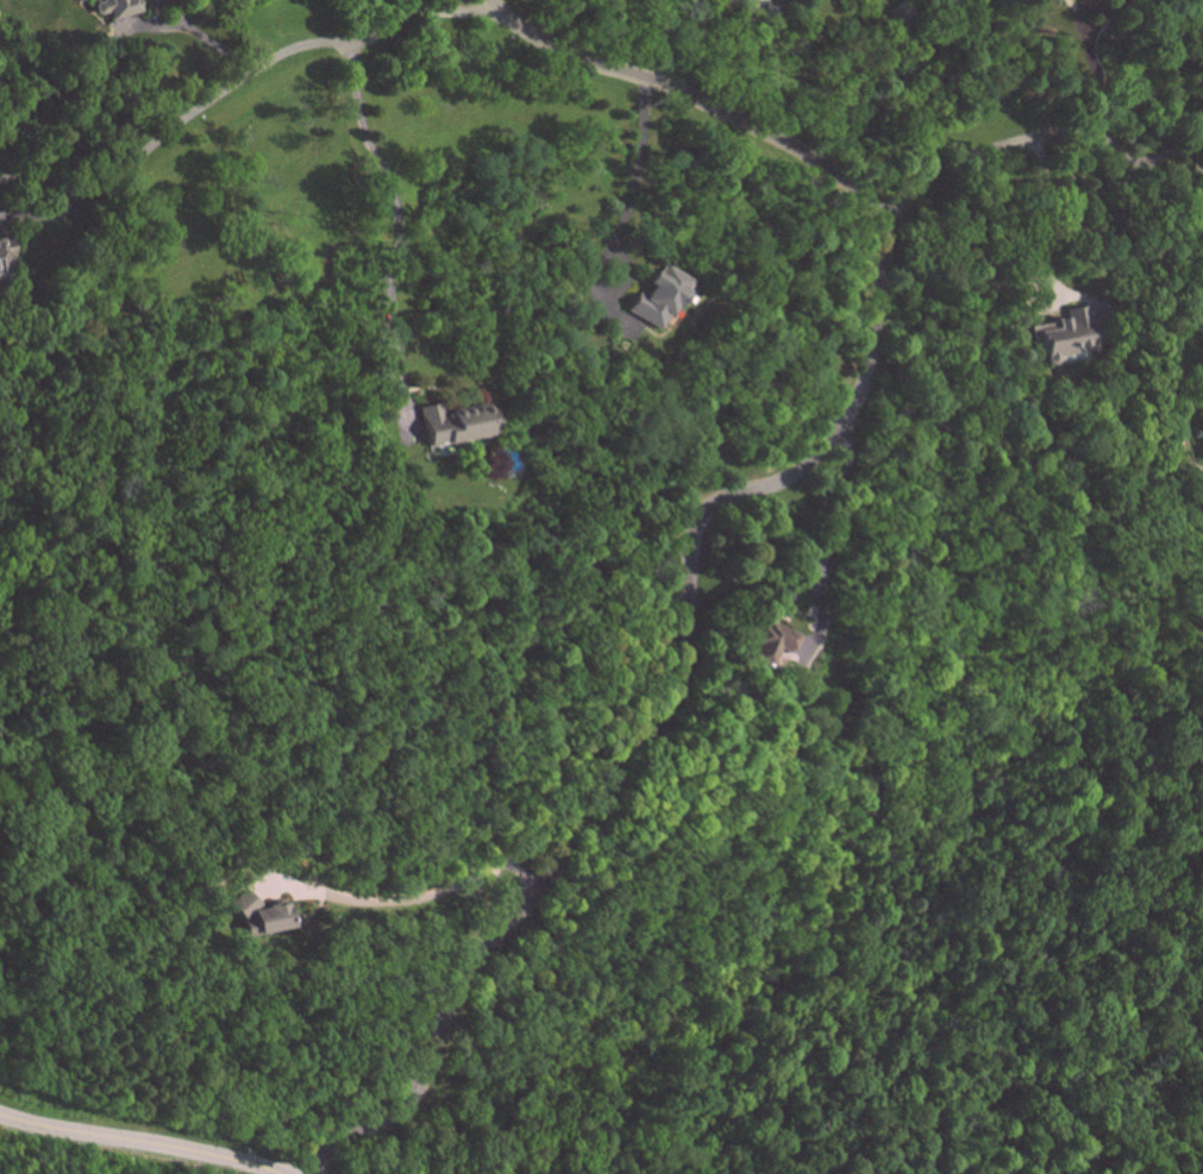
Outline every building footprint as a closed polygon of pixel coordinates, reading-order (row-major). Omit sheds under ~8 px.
[(15,262),(12,239),(0,241),(0,264),(15,262)] [(625,311),(661,331),(690,280),(662,264),(657,272),(653,270),(646,282),(650,285),(642,299),(634,295),(625,311)] [(1044,356),(1094,352),(1091,306),(1066,308),(1066,318),(1056,319),(1057,329),(1042,330),(1044,356)] [(419,407),(444,400),(447,410),(484,398),(494,429),(447,444),(446,439),(431,444),(419,407)] [(767,665),(772,649),(785,653),(792,632),(757,621),(745,659),(767,665)] [(234,898),(243,936),(286,925),(281,901),(254,907),(251,894),(234,898)]
